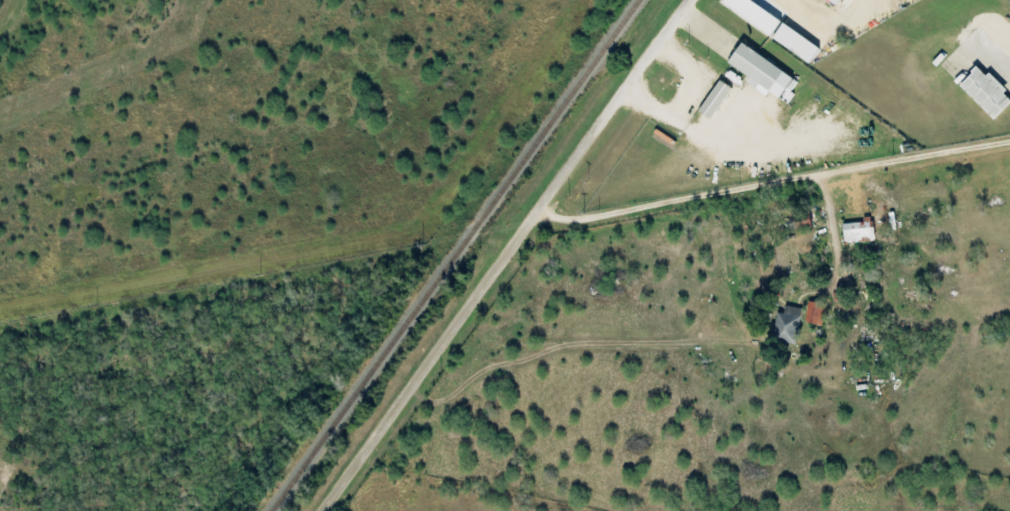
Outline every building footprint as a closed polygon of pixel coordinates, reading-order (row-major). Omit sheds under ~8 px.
[(753,0),(727,0),(725,2),(771,38),(783,23),(753,0)] [(813,63),(822,47),(783,25),(774,42),(813,63)] [(800,81),(744,44),(730,64),(751,78),(748,83),(768,97),(770,93),(789,105),(796,95),(792,92),(800,81)] [(988,76),(980,68),(961,86),(995,121),(1009,106),(1009,95),(990,74),(988,76)] [(796,229),(812,228),(811,214),(795,214),(796,229)] [(845,225),(846,244),(876,242),(875,223),(845,225)] [(827,305),(809,303),(807,324),(824,326),(827,305)] [(778,314),(775,339),(799,342),(802,309),(786,307),(786,315),(778,314)]
